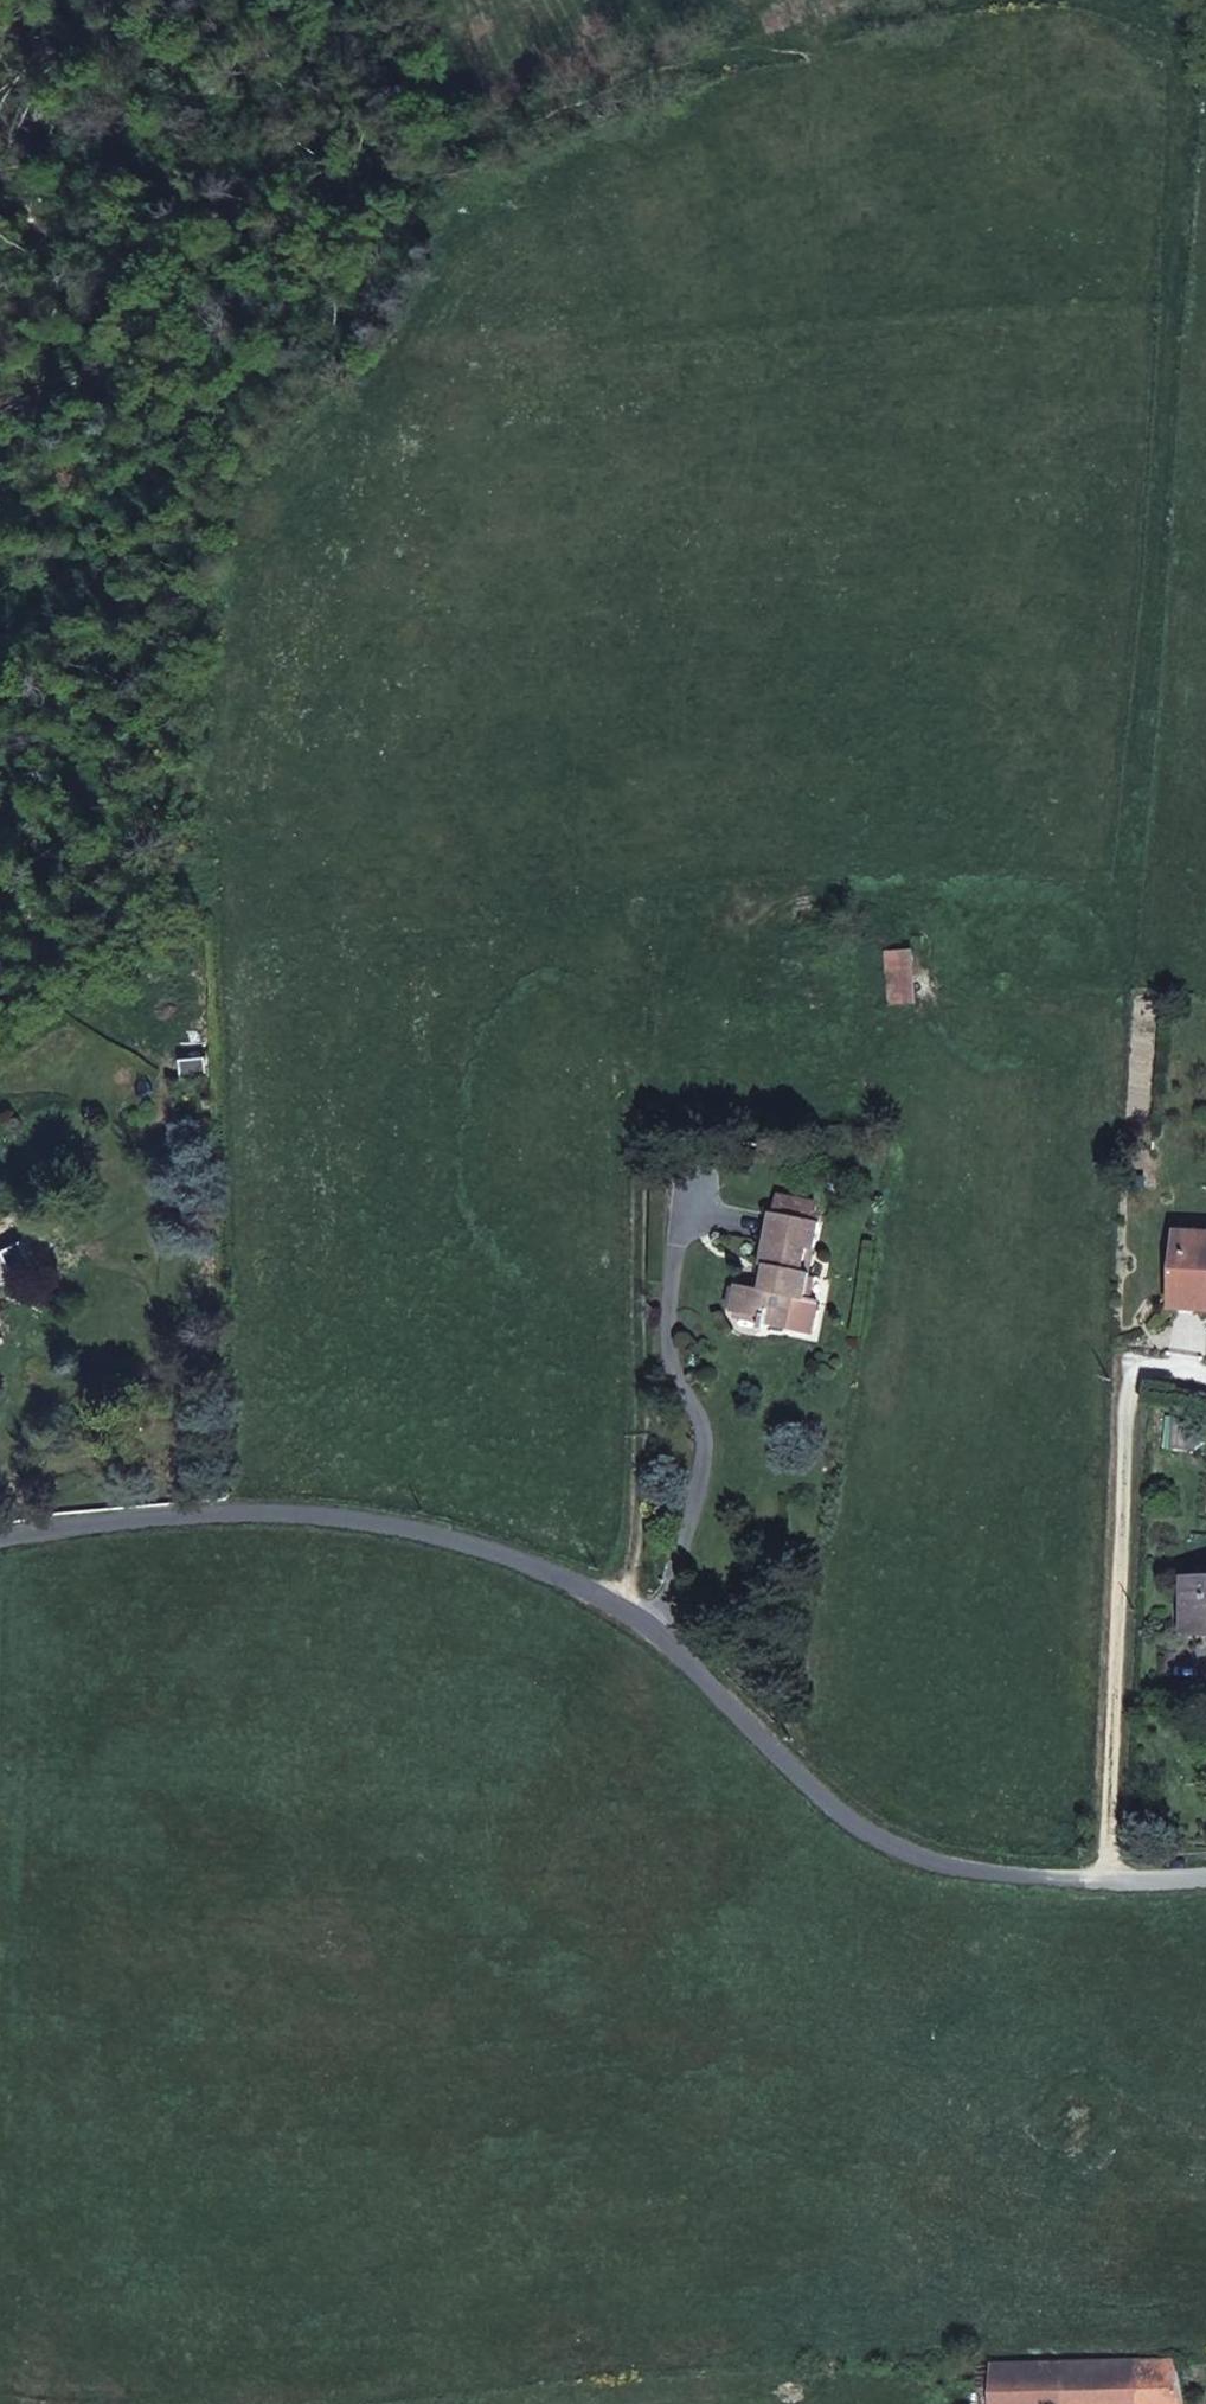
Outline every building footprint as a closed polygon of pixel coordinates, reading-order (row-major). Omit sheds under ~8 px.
[(925,1030),(925,982),(902,982),(904,1033),(925,1030)] [(824,1142),(846,1142),(846,1130),(824,1129),(824,1142)] [(775,1214),(821,1224),(823,1215),(817,1214),(820,1203),(779,1195),(775,1214)] [(810,1252),(816,1253),(821,1224),(775,1214),(769,1245),(765,1265),(772,1266),(767,1292),(759,1290),(740,1286),(734,1314),(765,1319),(764,1326),(788,1331),(795,1299),(808,1303),(808,1301),(815,1274),(811,1274),(805,1273),(810,1252)] [(1179,1233),(1175,1310),(1201,1312),(1205,1312),(1205,1234),(1179,1233)] [(811,1274),(816,1253),(810,1252),(805,1273),(811,1274)] [(18,1289),(2,1257),(0,1258),(0,1300),(18,1289)] [(772,1266),(765,1265),(759,1290),(767,1292),(772,1266)] [(795,1299),(788,1331),(812,1335),(818,1303),(808,1301),(808,1303),(795,1299)] [(1190,1450),(1193,1417),(1173,1415),(1170,1448),(1190,1450)] [(1198,1451),(1201,1418),(1193,1417),(1190,1450),(1198,1451)] [(1186,1577),(1186,1631),(1205,1631),(1205,1577),(1186,1577)] [(1175,2360),(1110,2361),(990,2364),(991,2403),(1082,2403),(1140,2403),(1184,2403),(1175,2360)]
